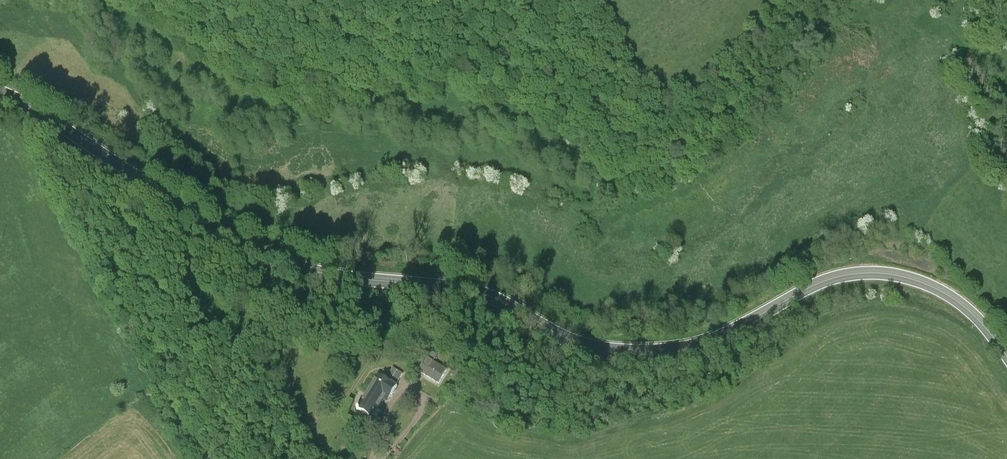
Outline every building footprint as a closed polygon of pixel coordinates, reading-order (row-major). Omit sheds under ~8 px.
[(424,374),(432,361),(426,358),(419,371),(424,374)] [(447,370),(432,361),(424,374),(439,383),(447,370)] [(384,370),(380,376),(395,385),(403,373),(392,367),(389,373),(384,370)] [(380,376),(378,375),(357,409),(376,420),(397,386),(395,385),(380,376)]
